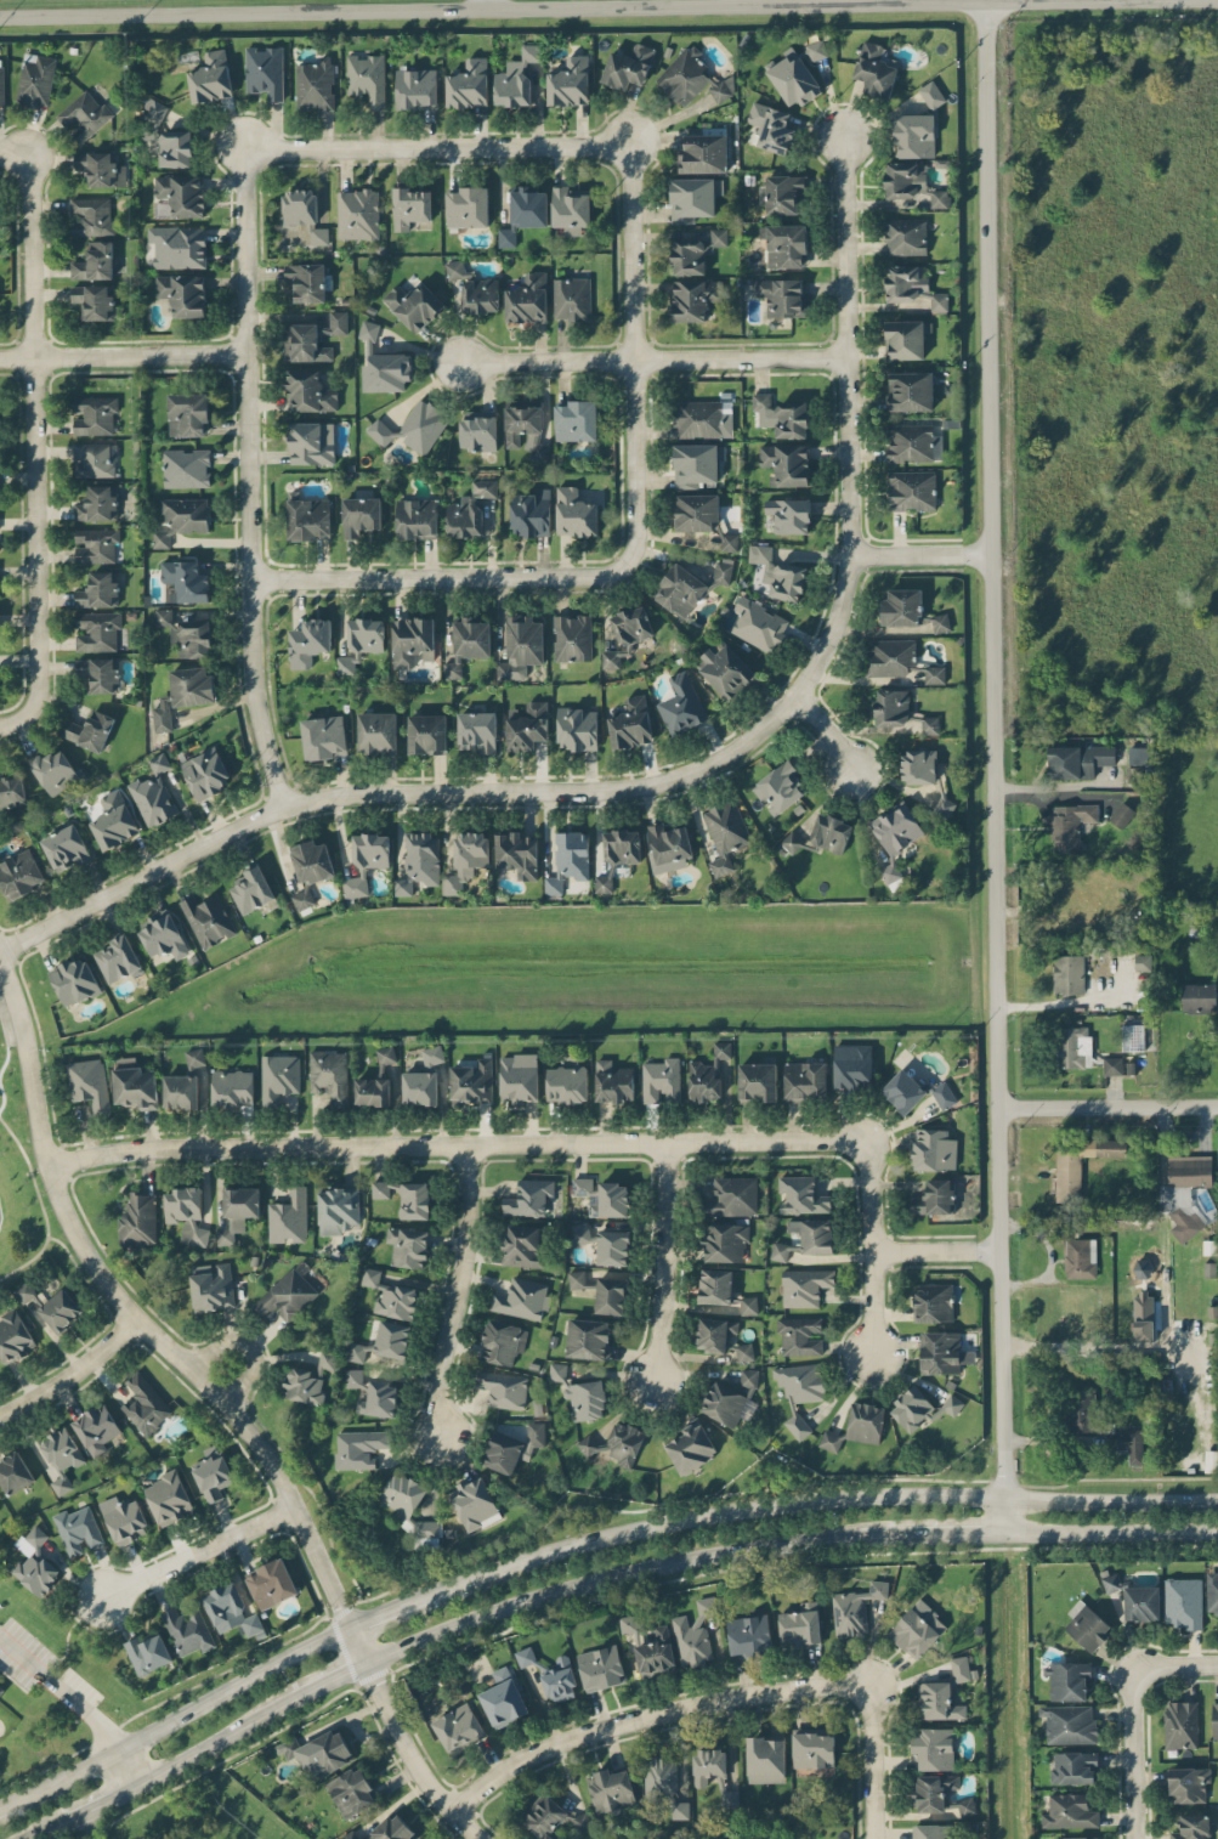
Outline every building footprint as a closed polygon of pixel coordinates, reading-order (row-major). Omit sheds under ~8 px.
[(853,78),(865,80),(863,91),(890,98),(899,60),(882,55),(884,45),(862,40),(853,78)] [(655,48),(635,42),(631,56),(611,50),(601,82),(626,90),(630,80),(643,85),(655,48)] [(494,105),(529,105),(529,61),(539,61),(539,44),(521,44),(521,60),(506,60),(506,73),(494,73),(494,105)] [(283,101),(282,48),(256,48),(256,47),(245,47),(246,92),(267,91),(267,101),(283,101)] [(655,81),(683,108),(704,86),(722,103),(740,84),(729,74),(722,81),(686,47),(655,81)] [(187,71),(193,103),(233,96),(225,48),(204,52),(207,67),(187,71)] [(765,68),(788,106),(798,99),(802,106),(823,93),(796,49),(765,68)] [(15,103),(47,109),(56,58),(24,52),(15,103)] [(384,108),(383,54),(364,55),(364,53),(346,54),(347,95),(368,94),(368,109),(384,108)] [(547,71),(548,105),(589,104),(587,55),(567,56),(567,71),(547,71)] [(296,110),(333,109),(333,56),(319,56),(319,63),(295,64),(296,110)] [(486,56),(465,57),(465,73),(446,74),(446,107),(487,106),(486,56)] [(395,108),(436,109),(437,70),(395,69),(395,108)] [(918,88),(930,109),(945,100),(933,79),(918,88)] [(56,115),(69,130),(81,144),(112,116),(87,87),(56,115)] [(191,166),(191,156),(192,153),(192,130),(162,130),(162,119),(168,105),(147,97),(146,99),(146,115),(141,124),(141,139),(150,139),(159,143),(159,166),(191,166)] [(790,112),(752,102),(747,122),(760,126),(755,145),(788,154),(795,128),(786,126),(790,112)] [(894,115),(895,158),(936,157),(935,114),(894,115)] [(726,127),(684,127),(684,146),(679,147),(679,172),(727,172),(726,127)] [(116,151),(74,152),(74,170),(88,170),(89,186),(126,186),(126,165),(116,165),(116,151)] [(886,196),(926,196),(927,163),(886,162),(886,196)] [(761,214),(804,213),(803,175),(766,175),(766,185),(761,185),(761,214)] [(205,176),(155,176),(155,199),(155,216),(205,216),(205,176)] [(695,216),(714,215),(714,195),(722,195),(722,178),(670,179),(671,223),(695,222),(695,216)] [(446,191),(447,227),(488,226),(488,186),(459,187),(459,191),(446,191)] [(552,226),(564,226),(564,235),(583,235),(583,225),(591,225),(590,189),(570,190),(570,186),(552,186),(552,226)] [(431,191),(409,191),(409,187),(393,187),(394,231),(409,231),(409,221),(432,220),(431,191)] [(285,224),(317,223),(316,188),(283,189),(285,224)] [(547,191),(529,191),(529,188),(510,188),(511,228),(498,228),(499,248),(517,248),(516,226),(548,226),(547,191)] [(931,207),(948,207),(948,189),(930,190),(931,207)] [(337,190),(337,239),(379,238),(378,190),(337,190)] [(71,236),(115,234),(115,220),(111,220),(110,197),(69,199),(70,214),(81,213),(81,221),(70,222),(71,236)] [(926,218),(885,219),(886,255),(927,254),(926,218)] [(806,225),(766,225),(766,267),(805,268),(806,225)] [(148,226),(148,242),(155,242),(154,268),(205,268),(206,227),(148,226)] [(310,244),(328,244),(328,226),(310,226),(310,244)] [(727,246),(727,228),(710,228),(711,246),(727,246)] [(673,275),(705,274),(704,237),(672,238),(673,275)] [(71,261),(71,279),(113,278),(112,240),(86,241),(87,261),(71,261)] [(446,261),(446,280),(461,279),(462,312),(499,311),(498,278),(474,279),(473,270),(464,271),(463,260),(446,261)] [(325,301),(324,263),(285,264),(285,280),(294,280),(295,302),(325,301)] [(887,302),(917,301),(916,296),(930,296),(931,312),(948,311),(948,292),(929,292),(929,277),(919,278),(919,265),(887,265),(887,302)] [(546,271),(524,272),(524,287),(505,288),(506,322),(547,321),(546,271)] [(205,275),(156,276),(156,297),(172,297),(173,317),(206,317),(205,275)] [(591,321),(590,278),(553,278),(554,318),(567,318),(567,321),(591,321)] [(767,317),(808,316),(807,293),(801,293),(801,278),(755,279),(755,297),(767,296),(767,317)] [(673,281),(674,322),(706,321),(706,301),(718,300),(718,279),(673,281)] [(382,298),(415,333),(446,305),(423,280),(407,295),(396,284),(382,298)] [(114,319),(113,284),(71,285),(71,302),(80,302),(81,320),(114,319)] [(318,333),(346,334),(347,311),(329,310),(329,326),(318,326),(318,333)] [(372,341),(378,324),(363,319),(357,337),(372,341)] [(886,321),(886,359),(924,358),(924,332),(931,332),(931,320),(886,321)] [(317,323),(285,324),(286,361),(333,360),(332,346),(318,346),(317,323)] [(412,353),(369,354),(369,364),(363,364),(363,391),(405,390),(405,380),(412,380),(412,353)] [(288,411),(337,412),(337,388),(321,388),(321,370),(289,369),(288,411)] [(933,372),(889,373),(889,411),(933,410),(933,372)] [(167,394),(169,436),(210,435),(208,393),(167,394)] [(758,426),(775,426),(775,438),(807,437),(807,401),(773,401),(773,393),(752,393),(752,411),(758,411),(758,426)] [(117,397),(73,396),(73,411),(83,412),(83,419),(73,419),(73,434),(117,435),(117,397)] [(387,446),(395,432),(404,438),(402,442),(425,456),(450,416),(419,397),(397,432),(375,418),(365,433),(387,446)] [(597,439),(596,400),(568,401),(568,405),(554,405),(555,440),(597,439)] [(674,401),(675,438),(733,437),(732,400),(674,401)] [(505,448),(519,448),(519,432),(526,432),(526,449),(529,449),(529,460),(549,460),(549,444),(541,444),(541,406),(505,406),(505,448)] [(460,449),(496,450),(497,412),(461,411),(460,449)] [(334,463),(333,422),(289,423),(290,464),(334,463)] [(932,424),(887,425),(888,462),(942,461),(942,435),(933,435),(932,424)] [(75,476),(113,477),(113,443),(73,443),(72,461),(75,461),(75,476)] [(718,481),(717,460),(725,460),(724,444),(673,445),(674,489),(699,489),(699,481),(718,481)] [(771,486),(809,486),(808,444),(759,445),(759,467),(770,467),(771,486)] [(164,487),(209,487),(209,449),(163,450),(164,487)] [(888,472),(889,510),(936,509),(935,471),(888,472)] [(496,480),(472,480),(472,495),(461,495),(461,503),(446,503),(446,536),(481,536),(481,497),(496,497),(496,480)] [(74,503),(74,520),(118,519),(117,485),(86,486),(87,503),(74,503)] [(556,486),(557,535),(598,535),(597,501),(578,502),(577,486),(556,486)] [(511,535),(549,536),(550,489),(533,488),(533,494),(511,494),(511,535)] [(299,499),(299,490),(287,490),(287,540),(330,539),(329,499),(299,499)] [(676,494),(676,531),(717,531),(717,494),(676,494)] [(342,498),(343,539),(359,538),(359,529),(381,529),(381,497),(342,498)] [(160,498),(160,515),(170,515),(170,529),(152,530),(153,548),(170,548),(170,531),(209,531),(209,498),(160,498)] [(397,538),(438,537),(437,499),(396,499),(397,538)] [(764,513),(774,513),(774,534),(810,533),(809,499),(764,500),(764,513)] [(115,562),(115,541),(120,541),(119,528),(75,529),(75,545),(74,545),(75,563),(115,562)] [(721,550),(737,550),(738,534),(722,533),(721,550)] [(772,546),(749,544),(748,561),(764,562),(762,582),(770,583),(769,597),(802,600),(805,565),(771,563),(772,546)] [(733,560),(714,559),(712,584),(731,585),(733,560)] [(160,561),(161,584),(167,584),(168,602),(211,601),(210,574),(200,574),(199,560),(160,561)] [(653,599),(688,619),(709,583),(674,563),(653,599)] [(76,589),(76,606),(118,608),(119,572),(88,571),(88,590),(76,589)] [(888,589),(888,599),(881,599),(882,626),(921,625),(920,589),(888,589)] [(730,634),(776,653),(790,618),(739,596),(734,610),(740,612),(730,634)] [(600,653),(604,670),(621,665),(618,656),(631,653),(629,643),(654,636),(646,605),(611,614),(620,648),(600,653)] [(179,658),(211,657),(210,620),(173,621),(172,608),(155,608),(155,627),(170,626),(171,643),(178,643),(179,658)] [(75,651),(116,650),(116,628),(121,627),(121,612),(76,613),(76,627),(87,627),(87,634),(75,634),(75,651)] [(947,612),(931,615),(935,633),(951,630),(947,612)] [(534,614),(506,615),(507,661),(496,662),(496,680),(526,679),(526,664),(544,663),(543,621),(534,621),(534,614)] [(591,615),(553,615),(554,661),(591,660),(591,615)] [(290,629),(290,669),(312,669),(311,652),(331,652),(330,618),(302,619),(303,629),(290,629)] [(383,618),(347,619),(349,652),(384,651),(383,618)] [(392,618),(393,667),(418,667),(418,660),(434,660),(433,618),(392,618)] [(491,656),(490,622),(472,622),(472,618),(453,619),(455,661),(444,661),(444,678),(462,678),(461,657),(491,656)] [(915,639),(867,640),(867,676),(908,675),(908,670),(925,669),(925,665),(915,665),(915,639)] [(729,701),(757,674),(727,643),(716,653),(710,647),(693,663),(729,701)] [(336,656),(337,674),(355,673),(355,661),(360,661),(360,655),(336,656)] [(118,657),(76,659),(77,676),(91,675),(92,693),(119,692),(118,657)] [(925,683),(945,683),(945,666),(925,665),(925,683)] [(170,669),(172,695),(159,696),(160,706),(152,707),(154,732),(172,730),(170,706),(216,702),(214,674),(207,675),(206,666),(170,669)] [(708,718),(685,669),(668,677),(676,694),(656,703),(671,735),(708,718)] [(876,725),(909,725),(908,689),(876,690),(876,725)] [(612,748),(651,744),(646,694),(623,696),(625,714),(608,715),(612,748)] [(548,740),(547,701),(526,701),(526,716),(506,717),(507,751),(534,750),(534,740),(548,740)] [(115,717),(91,708),(85,726),(69,720),(63,737),(101,752),(115,717)] [(558,749),(597,750),(598,709),(558,708),(558,749)] [(396,713),(358,712),(357,753),(395,754),(396,713)] [(457,713),(458,747),(480,746),(480,754),(496,753),(495,712),(457,713)] [(408,715),(409,754),(447,753),(446,714),(408,715)] [(301,719),(305,759),(347,756),(343,715),(301,719)] [(939,734),(938,715),(921,716),(921,734),(939,734)] [(1115,764),(1115,745),(1048,746),(1048,779),(1094,778),(1094,765),(1115,764)] [(50,797),(86,777),(79,766),(74,770),(60,746),(31,763),(50,797)] [(180,762),(197,801),(233,785),(216,746),(180,762)] [(1149,746),(1129,747),(1129,764),(1149,764),(1149,746)] [(936,783),(936,750),(901,750),(902,783),(936,783)] [(128,786),(148,827),(178,813),(159,773),(171,767),(164,751),(147,759),(154,774),(128,786)] [(767,795),(780,812),(807,792),(794,775),(799,771),(789,758),(750,788),(760,800),(767,795)] [(1,778),(0,768),(0,808),(26,805),(23,776),(1,778)] [(106,813),(88,821),(103,851),(141,833),(118,788),(99,798),(106,813)] [(956,801),(941,795),(934,813),(949,819),(956,801)] [(714,878),(735,870),(728,850),(751,842),(735,799),(701,811),(719,857),(708,861),(714,878)] [(1136,810),(1122,801),(1109,820),(1123,829),(1136,810)] [(874,827),(891,862),(879,869),(886,884),(903,876),(891,852),(924,836),(907,802),(879,815),(883,823),(874,827)] [(1098,822),(1097,804),(1051,805),(1052,852),(1080,852),(1080,823),(1098,822)] [(841,854),(853,824),(820,811),(809,842),(841,854)] [(91,858),(74,823),(40,839),(57,874),(91,858)] [(694,856),(686,825),(663,831),(661,823),(647,826),(654,850),(648,852),(654,874),(688,865),(686,858),(694,856)] [(777,845),(790,858),(805,842),(792,829),(777,845)] [(595,892),(614,892),(613,862),(640,862),(639,830),(606,830),(606,875),(594,875),(595,892)] [(589,877),(588,831),(554,832),(556,876),(545,876),(545,896),(563,896),(563,878),(589,877)] [(488,867),(488,832),(455,833),(456,874),(442,874),(442,894),(463,894),(462,874),(474,874),(474,867),(488,867)] [(496,867),(517,867),(517,880),(538,880),(537,832),(496,833),(496,867)] [(440,885),(439,833),(405,833),(406,877),(395,877),(395,895),(413,895),(413,880),(426,880),(426,885),(440,885)] [(367,897),(367,866),(390,866),(390,834),(355,834),(355,877),(343,877),(343,897),(367,897)] [(290,845),(299,884),(335,875),(327,842),(316,845),(315,839),(290,845)] [(46,884),(30,847),(0,861),(0,885),(7,901),(46,884)] [(276,899),(259,864),(244,871),(248,879),(229,888),(242,915),(276,899)] [(298,911),(316,903),(308,888),(291,897),(298,911)] [(180,901),(202,948),(235,933),(218,894),(198,904),(194,895),(180,901)] [(138,931),(152,958),(170,948),(176,960),(191,952),(168,911),(148,921),(150,925),(138,931)] [(107,984),(131,973),(133,977),(143,972),(126,933),(110,940),(112,945),(94,954),(107,984)] [(1053,955),(1054,994),(1084,993),(1084,954),(1053,955)] [(1152,954),(1135,954),(1135,971),(1151,971),(1152,954)] [(48,972),(65,1008),(101,991),(84,955),(48,972)] [(1216,1010),(1216,983),(1181,984),(1182,1011),(1216,1010)] [(1144,1024),(1121,1024),(1121,1050),(1144,1049),(1144,1024)] [(1090,1054),(1090,1026),(1055,1027),(1055,1067),(1085,1067),(1085,1054),(1090,1054)] [(689,1062),(689,1101),(721,1101),(721,1058),(731,1058),(731,1041),(713,1041),(713,1062),(689,1062)] [(424,1065),(444,1061),(441,1044),(420,1048),(424,1065)] [(397,1061),(393,1045),(375,1048),(379,1065),(397,1061)] [(188,1068),(206,1065),(202,1047),(184,1050),(188,1068)] [(834,1047),(834,1087),(872,1086),(871,1047),(834,1047)] [(347,1104),(346,1050),(309,1050),(309,1092),(329,1092),(330,1105),(347,1104)] [(537,1054),(500,1055),(500,1100),(511,1100),(511,1102),(538,1102),(537,1054)] [(262,1107),(279,1106),(278,1093),(300,1092),(299,1055),(261,1055),(262,1107)] [(642,1062),(643,1102),(662,1101),(661,1100),(680,1099),(679,1056),(664,1057),(664,1062),(642,1062)] [(115,1103),(139,1103),(139,1109),(157,1108),(156,1067),(135,1067),(134,1057),(113,1058),(115,1103)] [(450,1066),(451,1101),(492,1101),(492,1057),(477,1058),(477,1066),(450,1066)] [(1122,1057),(1103,1057),(1103,1075),(1122,1074),(1122,1057)] [(91,1099),(93,1115),(109,1113),(103,1058),(66,1062),(70,1101),(91,1099)] [(612,1067),(611,1059),(595,1059),(596,1101),(633,1100),(632,1067),(612,1067)] [(777,1100),(776,1062),(738,1064),(739,1101),(777,1100)] [(827,1098),(826,1062),(784,1062),(785,1098),(827,1098)] [(547,1066),(546,1101),(587,1102),(587,1067),(547,1066)] [(881,1090),(894,1103),(896,1107),(905,1115),(931,1088),(942,1110),(957,1102),(946,1080),(935,1085),(930,1080),(921,1085),(903,1067),(881,1090)] [(213,1105),(254,1105),(253,1070),(212,1071),(213,1105)] [(402,1072),(403,1104),(437,1103),(436,1072),(402,1072)] [(164,1108),(198,1107),(198,1075),(164,1076),(164,1108)] [(355,1077),(355,1105),(389,1105),(390,1078),(355,1077)] [(957,1139),(948,1138),(949,1129),(915,1128),(913,1169),(956,1170),(957,1139)] [(1125,1157),(1126,1140),(1056,1139),(1056,1202),(1080,1202),(1081,1156),(1125,1157)] [(1168,1156),(1168,1187),(1159,1187),(1159,1211),(1173,1211),(1173,1234),(1203,1234),(1203,1213),(1191,1213),(1190,1186),(1212,1186),(1212,1155),(1168,1156)] [(703,1197),(703,1214),(757,1215),(758,1177),(714,1176),(714,1197),(703,1197)] [(815,1176),(779,1176),(778,1196),(779,1196),(779,1212),(830,1213),(830,1195),(814,1194),(815,1176)] [(589,1216),(629,1216),(629,1183),(596,1183),(596,1177),(572,1177),(572,1195),(589,1195),(589,1216)] [(925,1179),(925,1196),(910,1197),(910,1214),(954,1213),(954,1178),(925,1179)] [(502,1197),(502,1215),(546,1216),(546,1195),(555,1195),(555,1179),(519,1179),(518,1197),(502,1197)] [(371,1197),(389,1197),(389,1181),(371,1181),(371,1197)] [(401,1219),(430,1218),(429,1182),(400,1183),(401,1219)] [(305,1185),(288,1185),(288,1202),(268,1203),(268,1242),(306,1241),(305,1185)] [(259,1187),(225,1188),(226,1227),(216,1228),(216,1245),(234,1244),(234,1232),(245,1232),(245,1217),(260,1216),(259,1187)] [(165,1221),(182,1221),(181,1245),(208,1245),(208,1227),(200,1227),(201,1189),(166,1188),(165,1221)] [(319,1233),(351,1233),(350,1223),(359,1223),(358,1188),(318,1189),(319,1233)] [(155,1192),(129,1193),(129,1214),(118,1214),(119,1244),(157,1243),(155,1192)] [(832,1219),(787,1220),(787,1231),(801,1231),(801,1254),(833,1253),(832,1219)] [(592,1241),(588,1221),(571,1225),(575,1245),(592,1241)] [(749,1224),(713,1223),(712,1235),(704,1235),(703,1261),(743,1262),(743,1241),(749,1241),(749,1224)] [(541,1266),(542,1226),(505,1225),(503,1265),(541,1266)] [(428,1230),(387,1227),(385,1242),(393,1243),(391,1265),(425,1268),(428,1230)] [(629,1265),(630,1231),(598,1230),(597,1264),(629,1265)] [(1095,1238),(1063,1238),(1064,1278),(1096,1278),(1095,1238)] [(788,1244),(771,1243),(771,1260),(788,1261),(788,1244)] [(235,1307),(229,1262),(213,1264),(213,1263),(189,1266),(195,1311),(235,1307)] [(1216,1262),(1203,1262),(1204,1277),(1216,1276),(1216,1262)] [(252,1305),(263,1317),(275,1307),(288,1322),(319,1293),(294,1265),(252,1305)] [(412,1320),(418,1289),(378,1282),(381,1270),(364,1267),(361,1284),(382,1288),(380,1300),(375,1299),(373,1312),(412,1320)] [(700,1303),(731,1304),(732,1270),(701,1269),(700,1303)] [(782,1306),(819,1307),(819,1286),(834,1287),(834,1270),(783,1269),(782,1306)] [(568,1271),(569,1288),(586,1288),(585,1270),(568,1271)] [(489,1310),(541,1320),(543,1309),(544,1310),(549,1283),(511,1276),(507,1295),(492,1292),(489,1310)] [(596,1314),(626,1314),(626,1277),(597,1277),(596,1314)] [(20,1303),(36,1297),(39,1304),(40,1303),(32,1281),(15,1287),(20,1303)] [(952,1283),(916,1284),(916,1321),(953,1321),(952,1283)] [(37,1309),(58,1333),(84,1312),(64,1287),(37,1309)] [(1134,1341),(1153,1341),(1152,1292),(1133,1293),(1134,1341)] [(741,1314),(757,1314),(757,1296),(740,1297),(741,1314)] [(16,1309),(0,1318),(0,1356),(4,1364),(37,1345),(16,1309)] [(725,1352),(727,1333),(737,1333),(738,1320),(699,1317),(696,1350),(725,1352)] [(821,1317),(776,1318),(777,1333),(782,1333),(782,1355),(822,1355),(822,1338),(810,1338),(810,1331),(822,1331),(821,1317)] [(611,1322),(570,1318),(566,1356),(607,1360),(611,1322)] [(373,1353),(404,1360),(412,1326),(381,1319),(373,1353)] [(524,1352),(527,1326),(486,1321),(480,1361),(512,1365),(514,1351),(524,1352)] [(921,1374),(960,1373),(960,1362),(975,1362),(975,1350),(960,1350),(960,1331),(925,1332),(925,1344),(921,1344),(921,1374)] [(347,1360),(364,1362),(366,1344),(349,1342),(347,1360)] [(317,1370),(289,1366),(283,1397),(320,1404),(326,1368),(334,1370),(337,1352),(321,1349),(317,1370)] [(773,1366),(775,1386),(784,1385),(785,1401),(824,1399),(822,1364),(773,1366)] [(364,1368),(345,1368),(345,1387),(364,1387),(364,1368)] [(135,1395),(121,1408),(147,1437),(175,1411),(137,1370),(124,1382),(135,1395)] [(487,1406),(524,1409),(527,1376),(476,1371),(475,1387),(489,1389),(487,1406)] [(570,1398),(572,1420),(606,1417),(603,1381),(562,1384),(563,1398),(570,1398)] [(748,1395),(714,1381),(701,1413),(735,1427),(748,1395)] [(396,1416),(397,1383),(369,1382),(368,1400),(356,1399),(355,1414),(396,1416)] [(938,1410),(915,1385),(888,1408),(910,1434),(938,1410)] [(954,1417),(964,1402),(951,1392),(940,1407),(954,1417)] [(1094,1393),(1065,1394),(1066,1432),(1096,1431),(1094,1393)] [(124,1436),(103,1402),(72,1422),(92,1455),(124,1436)] [(881,1442),(883,1404),(849,1403),(848,1441),(881,1442)] [(783,1421),(798,1441),(812,1430),(796,1410),(783,1421)] [(678,1473),(716,1459),(701,1418),(681,1426),(684,1435),(666,1442),(678,1473)] [(632,1467),(646,1432),(616,1419),(606,1444),(584,1435),(577,1449),(590,1454),(594,1446),(610,1453),(608,1457),(632,1467)] [(544,1422),(527,1422),(527,1441),(527,1443),(494,1432),(493,1432),(486,1456),(486,1466),(513,1474),(519,1457),(529,1460),(534,1445),(545,1445),(544,1422)] [(84,1460),(66,1427),(39,1442),(58,1476),(50,1481),(58,1496),(73,1488),(64,1471),(84,1460)] [(336,1431),(336,1469),(373,1468),(373,1449),(388,1449),(387,1430),(336,1431)] [(840,1452),(844,1435),(823,1430),(819,1447),(840,1452)] [(1128,1464),(1142,1464),(1142,1432),(1107,1431),(1107,1449),(1128,1449),(1128,1464)] [(9,1496),(36,1481),(18,1450),(0,1460),(0,1480),(9,1496)] [(223,1454),(192,1467),(208,1504),(224,1497),(220,1488),(235,1481),(223,1454)] [(194,1511),(176,1467),(158,1474),(161,1480),(144,1486),(159,1525),(194,1511)] [(428,1487),(405,1475),(391,1475),(377,1499),(397,1510),(397,1524),(413,1533),(413,1547),(437,1547),(437,1520),(417,1520),(412,1517),(428,1487)] [(481,1475),(458,1485),(462,1493),(452,1497),(467,1532),(500,1517),(481,1475)] [(118,1547),(150,1532),(134,1497),(119,1504),(115,1495),(98,1503),(118,1547)] [(52,1515),(69,1557),(81,1552),(77,1542),(85,1539),(89,1549),(104,1543),(89,1504),(67,1513),(66,1509),(52,1515)] [(23,1539),(38,1549),(48,1534),(34,1524),(23,1539)] [(11,1572),(40,1598),(62,1573),(44,1556),(39,1561),(29,1552),(11,1572)] [(298,1593),(282,1556),(255,1568),(257,1573),(246,1578),(261,1610),(298,1593)] [(1122,1588),(1117,1572),(1101,1577),(1106,1593),(1122,1588)] [(1217,1614),(1217,1578),(1217,1572),(1206,1572),(1207,1614),(1217,1614)] [(1202,1626),(1201,1578),(1163,1578),(1164,1627),(1202,1626)] [(833,1636),(866,1637),(866,1598),(887,1598),(888,1580),(869,1580),(869,1592),(834,1592),(833,1636)] [(264,1630),(256,1612),(248,1615),(234,1581),(202,1595),(218,1633),(241,1624),(246,1637),(264,1630)] [(1124,1586),(1125,1620),(1159,1620),(1159,1586),(1124,1586)] [(671,1617),(680,1666),(713,1660),(705,1619),(719,1617),(715,1595),(690,1600),(693,1613),(671,1617)] [(887,1633),(916,1661),(949,1626),(919,1598),(887,1633)] [(1067,1612),(1073,1617),(1063,1627),(1091,1652),(1113,1628),(1080,1598),(1067,1612)] [(780,1647),(820,1646),(819,1601),(800,1601),(800,1611),(779,1612),(780,1647)] [(161,1613),(180,1658),(214,1644),(199,1608),(179,1616),(175,1607),(161,1613)] [(619,1616),(621,1632),(639,1630),(637,1614),(619,1616)] [(731,1657),(772,1653),(768,1614),(727,1618),(731,1657)] [(635,1645),(640,1676),(675,1670),(668,1623),(654,1626),(657,1641),(635,1645)] [(140,1642),(137,1636),(123,1642),(138,1676),(173,1661),(160,1633),(140,1642)] [(586,1692),(626,1682),(617,1644),(576,1653),(586,1692)] [(575,1696),(572,1686),(577,1685),(568,1653),(556,1657),(558,1666),(541,1671),(549,1703),(575,1696)] [(919,1719),(967,1717),(966,1703),(952,1704),(951,1681),(977,1680),(977,1669),(968,1669),(968,1656),(951,1657),(952,1681),(917,1682),(919,1719)] [(1086,1700),(1087,1679),(1091,1679),(1091,1663),(1049,1662),(1049,1700),(1086,1700)] [(479,1693),(493,1728),(529,1713),(509,1664),(489,1672),(495,1686),(479,1693)] [(467,1701),(431,1721),(450,1755),(486,1735),(467,1701)] [(1197,1701),(1164,1702),(1166,1748),(1198,1748),(1197,1701)] [(1046,1743),(1096,1742),(1095,1705),(1039,1706),(1039,1715),(1046,1715),(1046,1743)] [(355,1759),(340,1727),(300,1746),(294,1736),(277,1745),(285,1761),(297,1755),(310,1782),(355,1759)] [(953,1728),(921,1728),(921,1735),(912,1736),(912,1753),(918,1753),(919,1770),(954,1769),(953,1728)] [(835,1766),(834,1729),(792,1730),(793,1768),(835,1766)] [(784,1782),(785,1737),(747,1737),(747,1782),(784,1782)] [(694,1787),(707,1787),(707,1777),(725,1777),(725,1749),(694,1749),(694,1787)] [(1096,1751),(1052,1752),(1053,1783),(1097,1782),(1096,1751)] [(676,1757),(644,1757),(645,1799),(677,1799),(676,1757)] [(363,1765),(326,1781),(343,1819),(380,1802),(363,1765)] [(637,1803),(627,1769),(610,1774),(609,1768),(594,1772),(596,1781),(588,1783),(597,1814),(637,1803)] [(1169,1802),(1205,1803),(1205,1781),(1210,1781),(1210,1768),(1170,1768),(1169,1802)] [(959,1774),(917,1775),(917,1789),(911,1789),(912,1811),(945,1810),(944,1788),(959,1788),(959,1774)] [(738,1787),(720,1788),(721,1807),(739,1806),(738,1787)] [(1088,1793),(1049,1794),(1049,1813),(1042,1814),(1042,1827),(1099,1826),(1099,1810),(1088,1810),(1088,1793)] [(543,1838),(560,1838),(552,1829),(568,1815),(551,1795),(524,1818),(543,1838)] [(944,1801),(946,1810),(959,1809),(960,1817),(977,1815),(975,1797),(944,1801)] [(689,1818),(689,1801),(673,1802),(673,1819),(689,1818)] [(576,1833),(593,1825),(584,1809),(567,1817),(576,1833)] [(418,1838),(394,1811),(364,1838),(369,1838),(374,1834),(378,1838),(417,1838),(418,1838)] [(1209,1814),(1180,1814),(1180,1831),(1169,1831),(1169,1838),(1210,1838),(1209,1814)] [(952,1824),(912,1824),(912,1838),(952,1838),(952,1824)] [(351,1828),(341,1837),(343,1838),(361,1838),(351,1828)]
